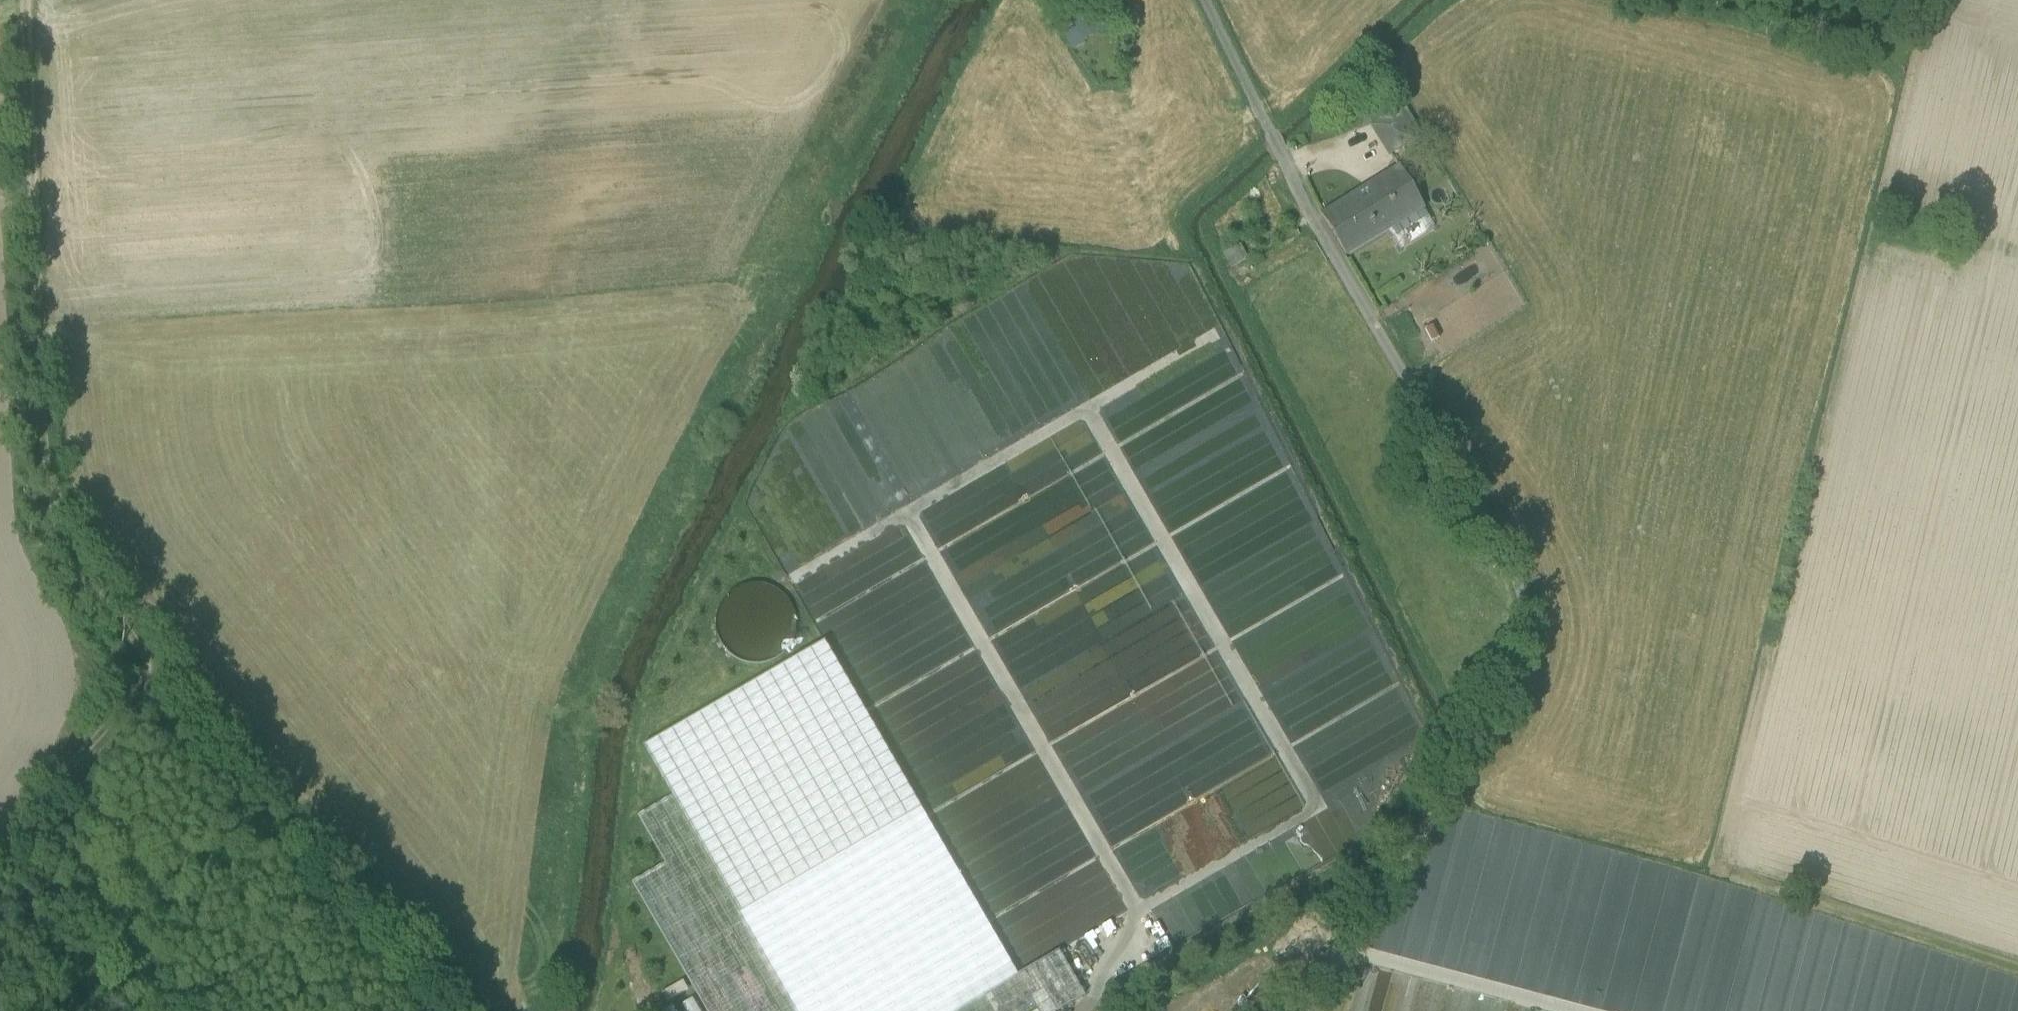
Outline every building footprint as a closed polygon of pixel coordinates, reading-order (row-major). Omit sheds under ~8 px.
[(1081,42),(1096,36),(1082,0),(1078,0),(1067,4),(1081,42)] [(1375,128),(1391,153),(1415,138),(1399,113),(1375,128)] [(1399,170),(1355,198),(1324,217),(1347,255),(1379,235),(1389,228),(1423,207),(1399,170)] [(1423,207),(1389,228),(1401,248),(1435,227),(1423,207)] [(1241,245),(1223,254),(1231,270),(1249,261),(1241,245)] [(767,585),(751,584),(737,588),(724,599),(716,616),(717,632),(722,646),(730,654),(743,662),(761,663),(776,658),(789,646),(795,631),(795,615),(790,603),(780,592),(767,585)] [(1085,996),(1059,951),(1017,975),(830,652),(824,642),(643,748),(672,797),(796,1010),(1059,1010),(1085,996)] [(672,797),(638,817),(665,864),(632,884),(706,1010),(796,1010),(672,797)] [(688,990),(683,981),(662,993),(668,1002),(688,990)]
